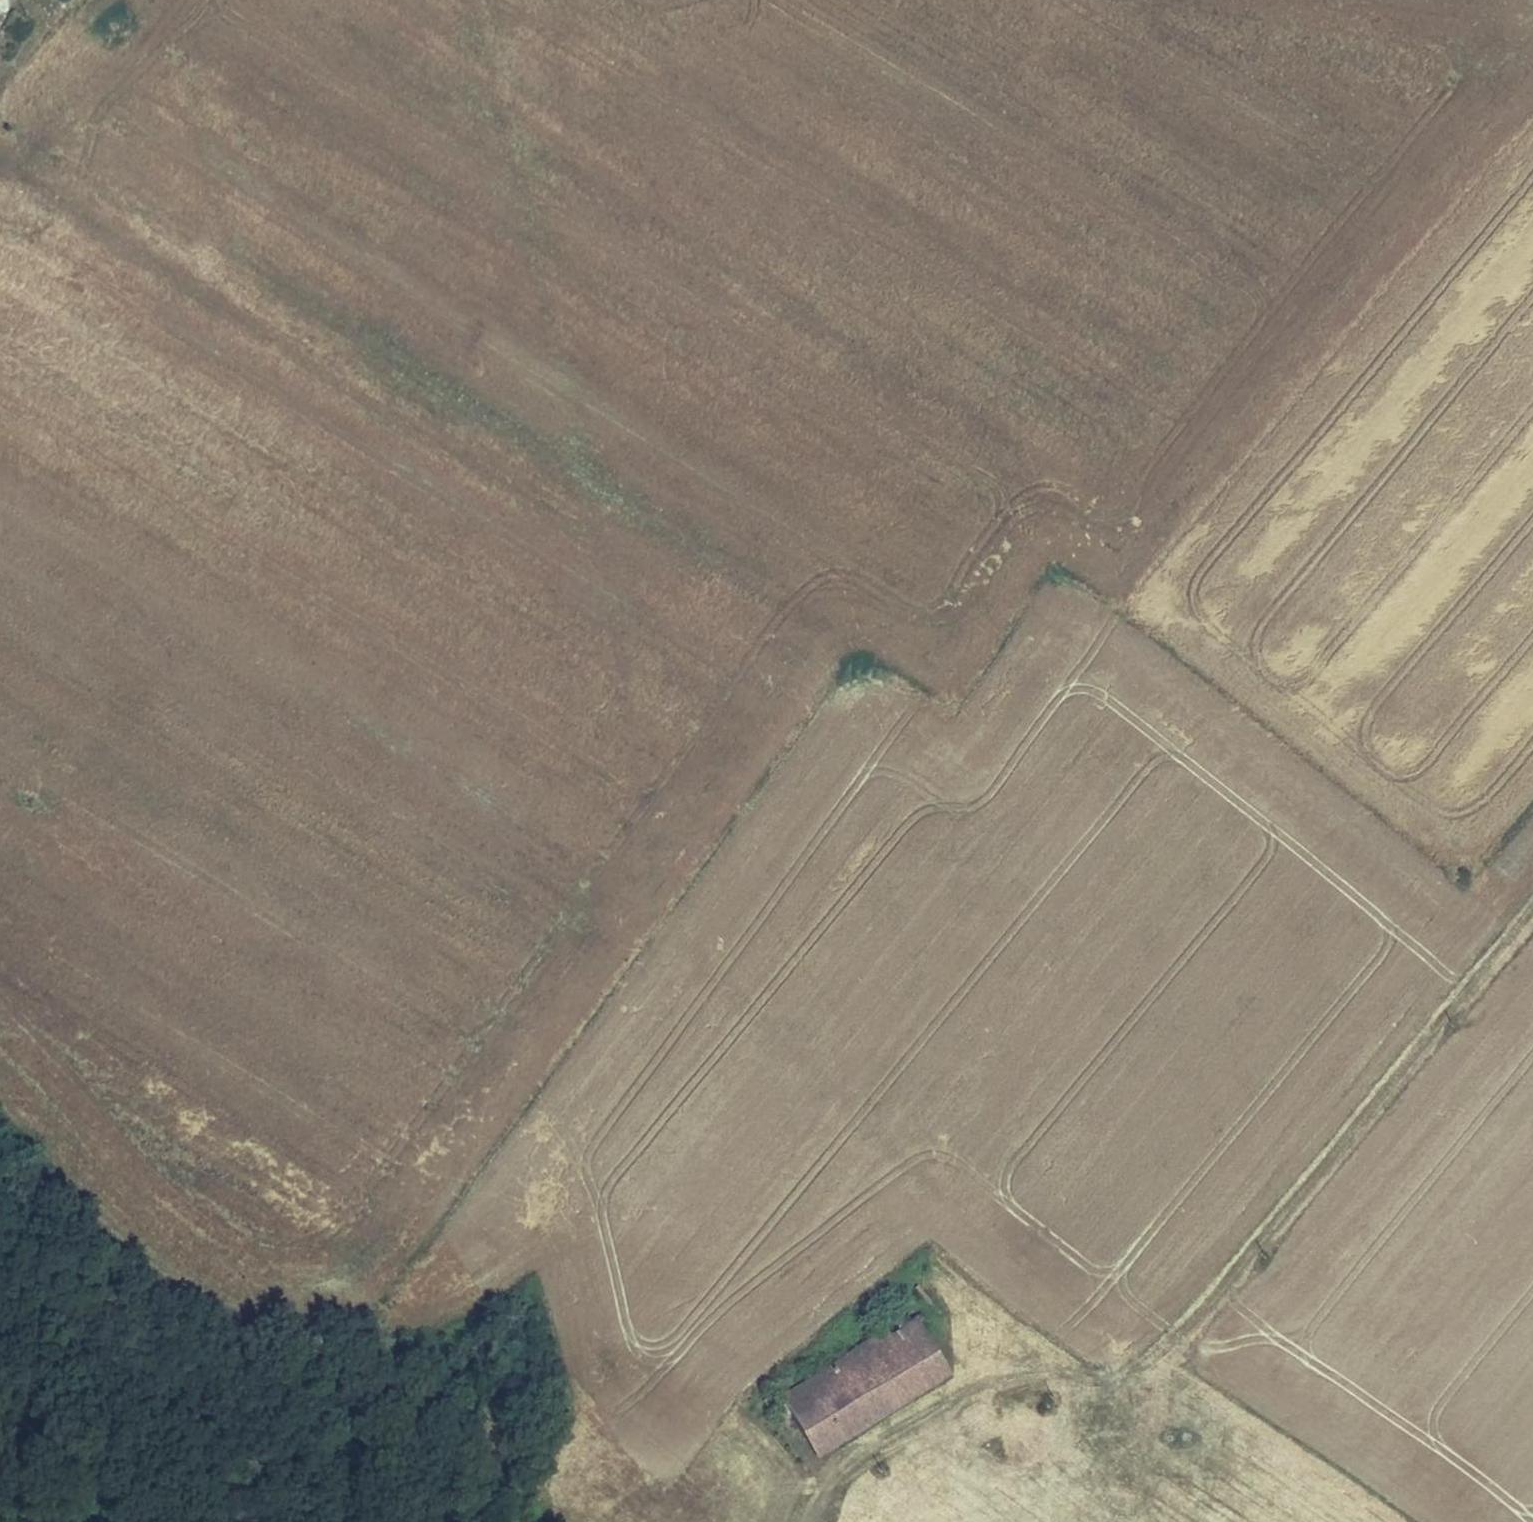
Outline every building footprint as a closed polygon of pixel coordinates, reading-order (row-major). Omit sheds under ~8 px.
[(865,1347),(756,1420),(780,1453),(807,1434),(824,1458),(941,1384),(921,1354),(982,1314),(960,1279),(876,1333),(865,1347)]
